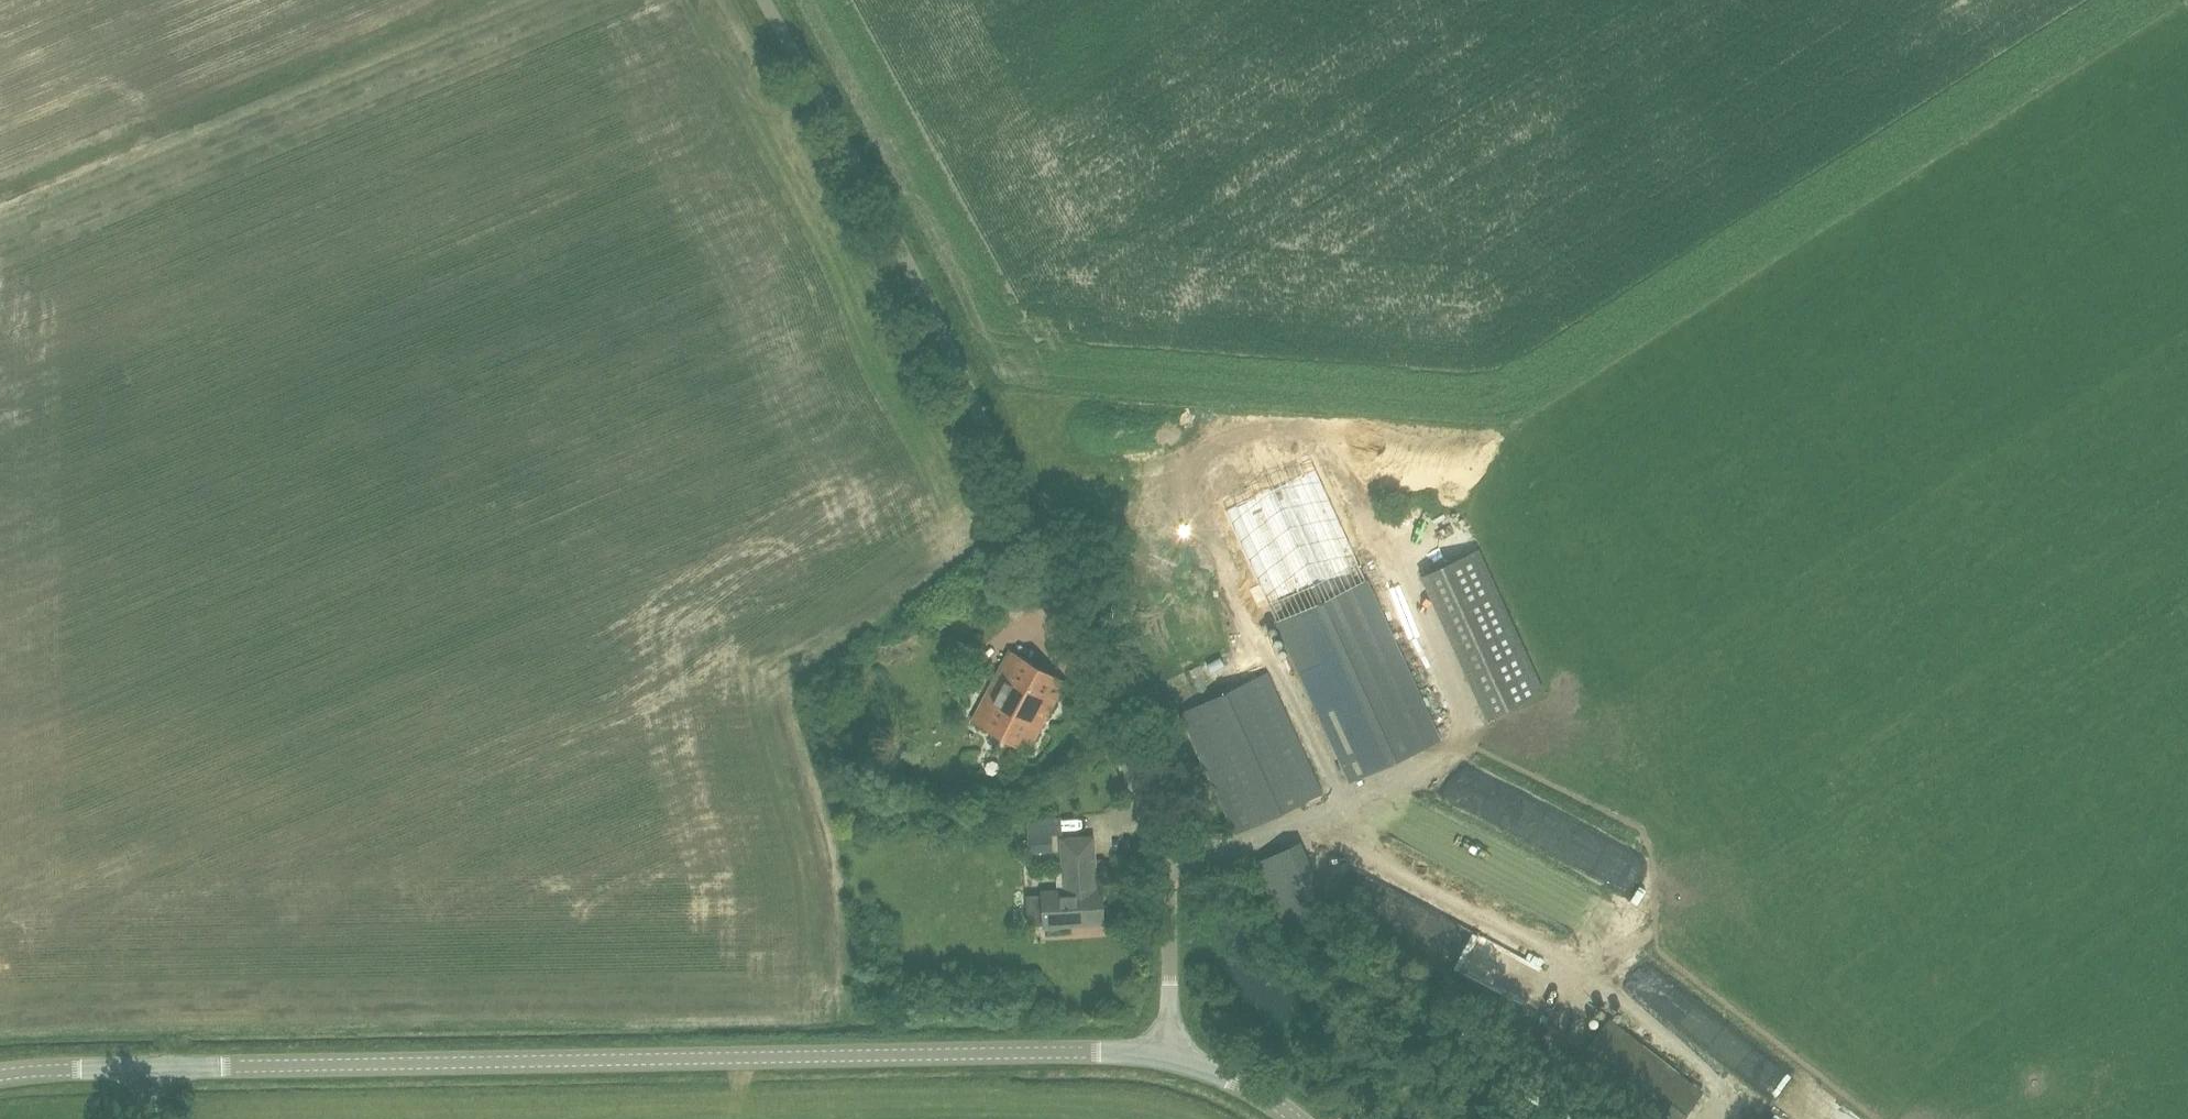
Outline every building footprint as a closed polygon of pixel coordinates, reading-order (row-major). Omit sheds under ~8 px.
[(1359,562),(1270,603),(1352,781),(1441,740),(1359,562)] [(1545,691),(1516,630),(1459,656),(1488,718),(1545,691)] [(1012,651),(974,720),(1030,750),(1067,682),(1012,651)] [(1234,835),(1324,794),(1269,673),(1179,714),(1234,835)] [(1029,854),(1053,852),(1052,833),(1028,835),(1029,854)] [(1066,891),(1044,892),(1046,927),(1104,924),(1102,889),(1097,889),(1094,838),(1063,840),(1066,891)] [(1611,848),(1599,880),(1631,893),(1644,861),(1611,848)] [(1703,1093),(1610,1021),(1575,1065),(1645,1118),(1683,1118),(1703,1093)]
